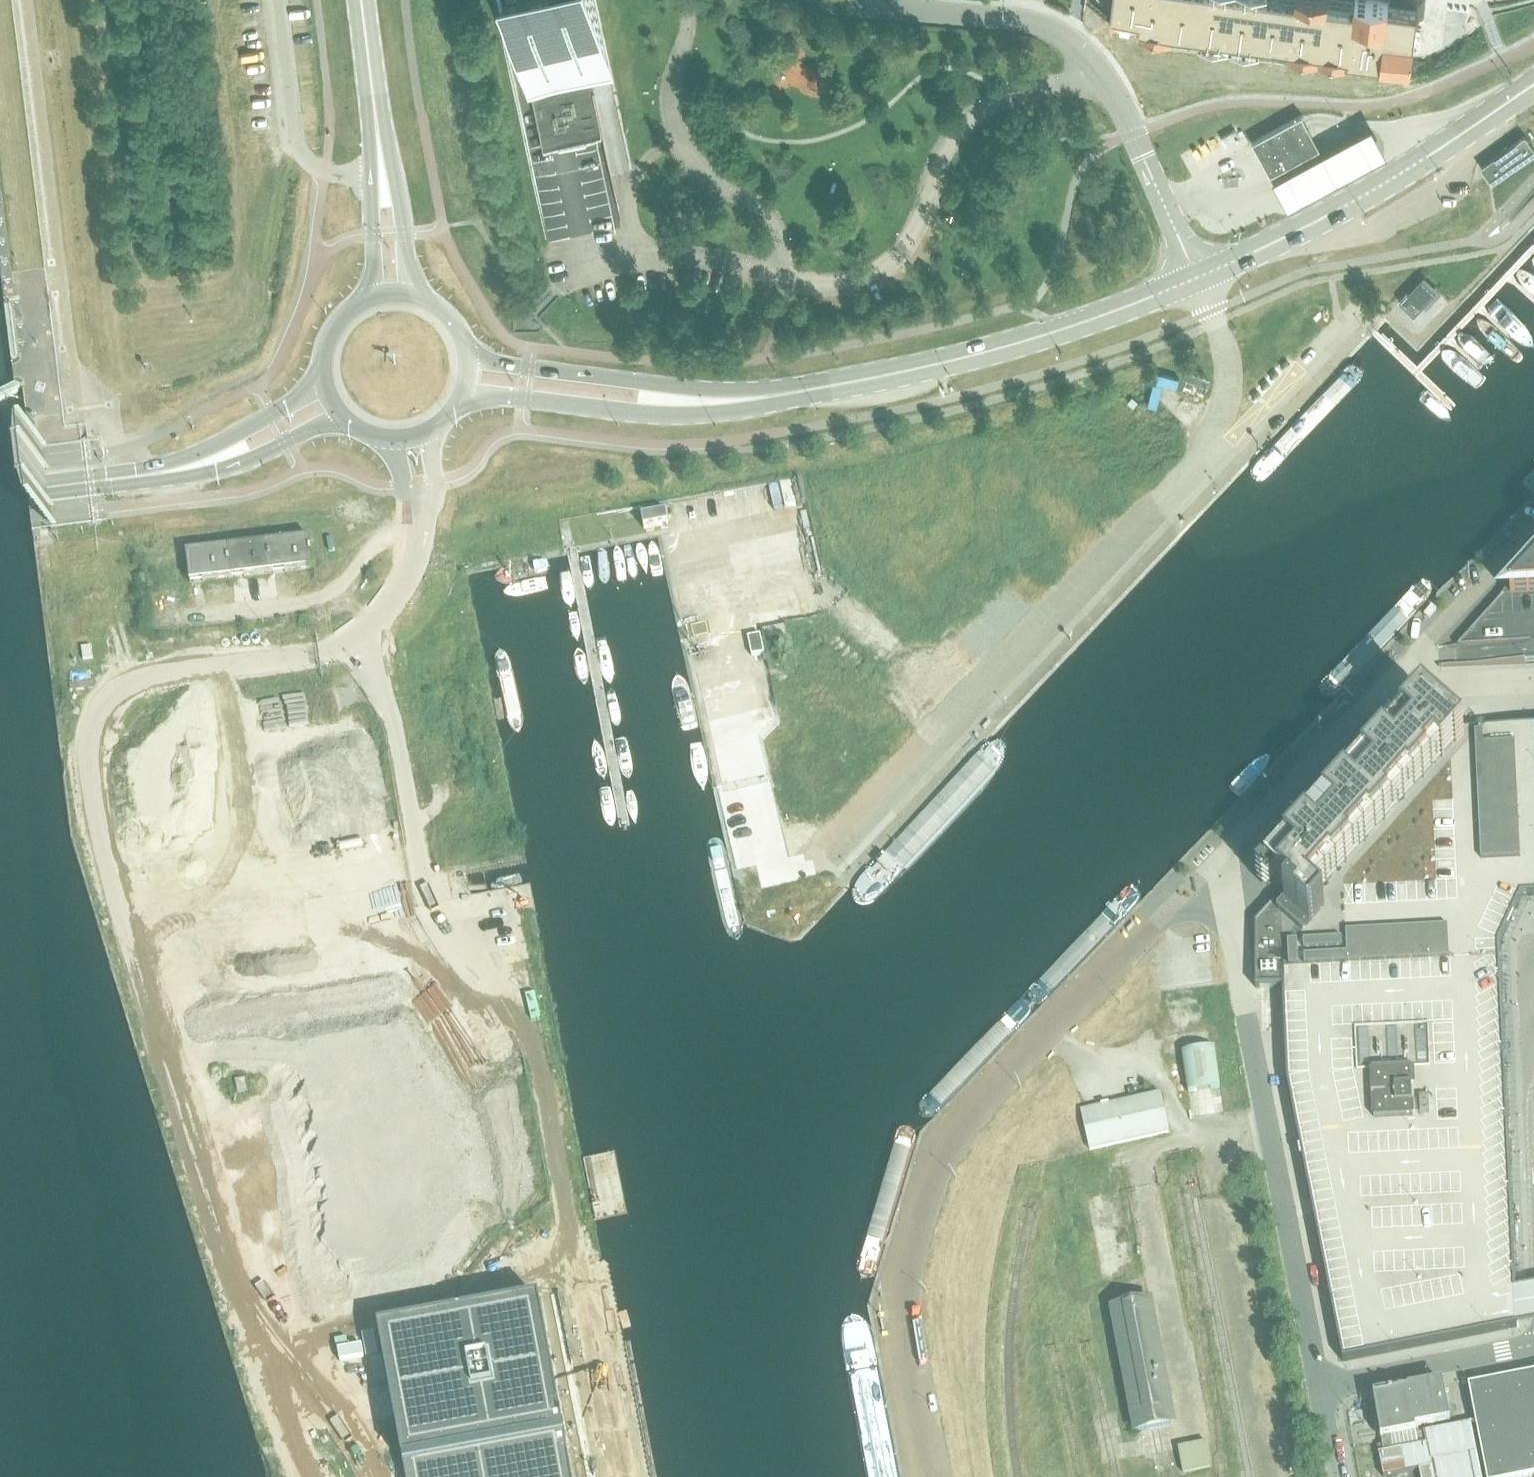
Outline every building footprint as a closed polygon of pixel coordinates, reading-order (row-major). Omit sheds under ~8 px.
[(606,72),(611,71),(596,0),(511,0),(530,88),(606,72)] [(1111,14),(1142,18),(1141,25),(1186,31),(1287,44),(1349,52),(1348,59),(1380,63),(1380,64),(1411,68),(1412,59),(1414,40),(1416,27),(1416,21),(1417,20),(1418,7),(1389,3),(1388,3),(1371,0),(1369,0),(1356,0),(1355,5),(1317,0),(1113,0),(1111,14)] [(1253,141),(1271,174),(1320,147),(1302,114),(1253,141)] [(1369,131),(1270,184),(1285,212),(1384,158),(1369,131)] [(1481,167),(1492,183),(1533,152),(1533,147),(1525,135),(1481,167)] [(1400,301),(1414,315),(1436,292),(1421,278),(1400,301)] [(668,525),(666,513),(655,516),(642,518),(644,529),(668,525)] [(1457,647),(1458,666),(1490,665),(1512,664),(1533,663),(1533,561),(1533,562),(1532,564),(1531,567),(1529,570),(1526,572),(1524,575),(1521,577),(1514,582),(1511,585),(1508,589),(1505,592),(1500,599),(1458,646),(1457,646),(1457,647)] [(1420,586),(1324,682),(1339,694),(1431,597),(1420,586)] [(761,635),(748,638),(752,657),(765,654),(761,635)] [(1278,862),(1266,875),(1284,892),(1271,905),(1270,906),(1271,907),(1303,936),(1325,912),(1315,902),(1310,907),(1305,902),(1331,873),(1334,875),(1352,856),(1349,853),(1370,830),(1373,833),(1391,813),(1388,811),(1409,788),(1412,790),(1430,771),(1427,768),(1458,734),(1456,733),(1454,731),(1443,721),(1423,703),(1411,716),(1406,711),(1273,858),(1278,862)] [(1254,923),(1255,988),(1282,988),(1287,1081),(1308,1187),(1343,1362),(1402,1351),(1518,1328),(1518,1327),(1518,1326),(1518,1325),(1517,1320),(1516,1289),(1516,1285),(1511,1181),(1507,1105),(1500,946),(1522,896),(1533,895),(1533,727),(1501,729),(1454,731),(1456,733),(1458,734),(1427,768),(1430,771),(1412,790),(1409,788),(1388,811),(1391,813),(1373,833),(1370,830),(1349,853),(1352,856),(1334,875),(1331,873),(1305,902),(1310,907),(1315,902),(1325,912),(1303,936),(1271,907),(1270,906),(1254,923)] [(1224,1047),(1216,987),(1157,995),(1164,1054),(1224,1047)] [(1181,1071),(1184,1095),(1231,1089),(1229,1065),(1181,1071)] [(1081,1111),(1090,1151),(1169,1133),(1160,1094),(1081,1111)] [(1090,1232),(1099,1281),(1135,1274),(1126,1225),(1090,1232)] [(379,1331),(406,1476),(572,1476),(540,1302),(379,1331)] [(1174,1425),(1154,1321),(1151,1303),(1113,1311),(1136,1433),(1174,1425)] [(1468,1386),(1475,1423),(1486,1476),(1531,1476),(1533,1476),(1533,1373),(1468,1386)] [(1450,1421),(1443,1384),(1407,1391),(1415,1428),(1436,1424),(1450,1421)] [(1374,1398),(1382,1439),(1416,1433),(1415,1428),(1407,1391),(1374,1398)] [(1379,1453),(1383,1476),(1384,1476),(1419,1470),(1420,1476),(1486,1476),(1475,1423),(1423,1433),(1426,1444),(1379,1453)] [(1178,1449),(1183,1473),(1212,1468),(1207,1443),(1178,1449)]
